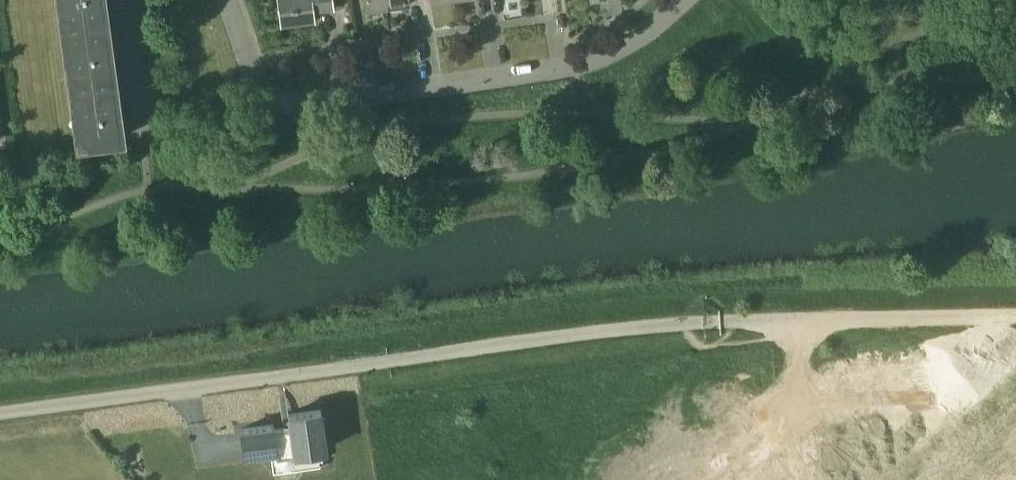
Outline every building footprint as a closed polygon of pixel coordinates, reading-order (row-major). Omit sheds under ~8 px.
[(70,142),(124,135),(106,0),(51,0),(70,142)] [(333,0),(278,0),(282,24),(315,19),(313,9),(333,6),(333,0)] [(273,470),(323,463),(321,448),(327,448),(321,408),(288,413),(290,426),(287,426),(274,428),(273,423),(241,428),(244,455),(271,451),(273,470)]
